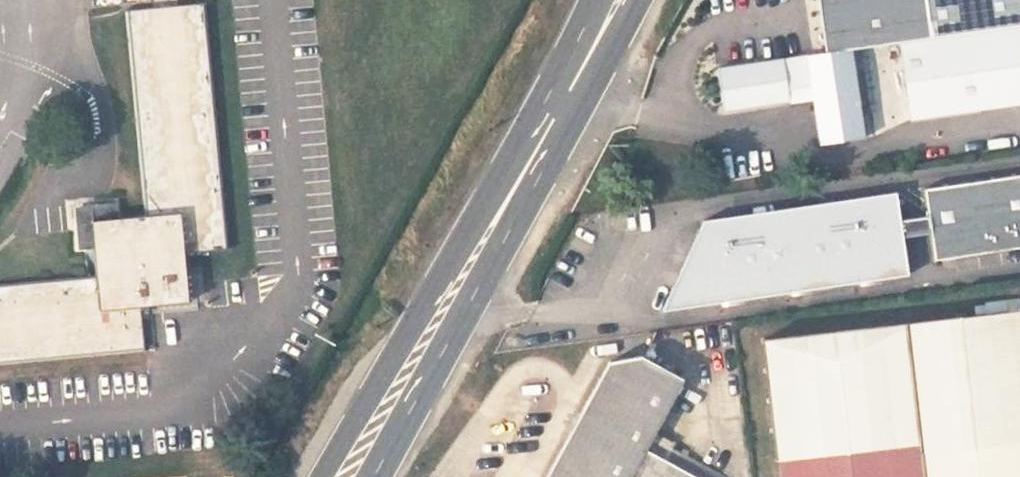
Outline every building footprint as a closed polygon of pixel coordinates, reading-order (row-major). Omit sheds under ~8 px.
[(209,212),(178,282),(235,273),(234,253),(279,250),(260,1),(184,5),(199,209),(209,212)] [(1019,102),(1019,23),(905,41),(916,117),(1019,102)] [(828,141),(870,135),(856,49),(726,70),(732,108),(795,98),(794,88),(820,85),(828,141)] [(934,230),(939,263),(1019,252),(1019,181),(929,194),(932,215),(934,230)] [(905,234),(902,218),(898,190),(709,218),(668,309),(911,273),(905,234)] [(23,361),(148,351),(178,282),(209,212),(199,209),(199,214),(137,218),(140,277),(19,286),(23,361)] [(932,215),(902,218),(905,234),(934,230),(932,215)] [(235,273),(178,282),(148,351),(188,348),(187,305),(237,302),(235,273)] [(759,314),(758,302),(721,304),(721,316),(759,314)] [(772,476),(1019,476),(1019,308),(757,340),(772,476)] [(665,441),(648,431),(675,376),(634,354),(598,364),(537,476),(686,476),(658,461),(664,449),(665,441)] [(0,366),(0,380),(28,378),(27,364),(0,366)]
